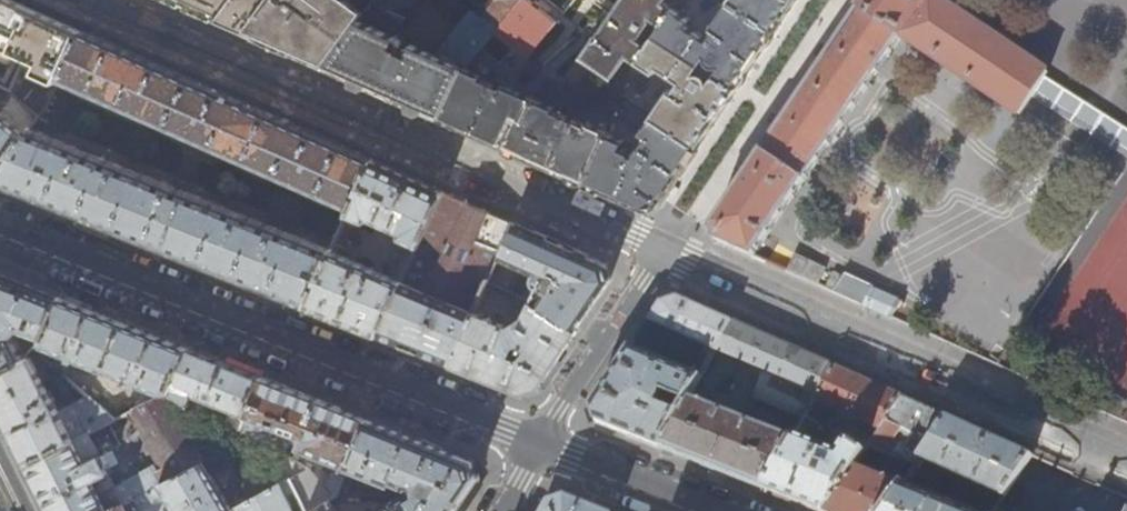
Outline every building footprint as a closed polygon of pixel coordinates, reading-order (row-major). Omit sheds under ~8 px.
[(58,83),(59,80),(81,31),(15,2),(11,0),(0,0),(0,26),(42,45),(31,71),(33,72),(58,83)] [(230,0),(174,0),(194,9),(216,19),(230,0)] [(216,19),(276,45),(326,67),(359,22),(365,13),(347,0),(230,0),(216,19)] [(494,9),(487,4),(464,34),(458,31),(438,56),(359,22),(326,67),(340,74),(390,96),(442,119),(466,68),(485,44),(520,0),(501,0),(494,9)] [(373,3),(408,17),(420,0),(375,0),(373,3)] [(485,44),(507,62),(556,0),(520,0),(485,44)] [(596,36),(595,35),(581,56),(623,84),(637,63),(655,36),(671,12),(676,6),(679,0),(621,0),(596,36)] [(676,6),(684,10),(691,0),(679,0),(676,6)] [(859,8),(770,141),(763,151),(759,157),(712,227),(716,242),(729,247),(754,258),(806,180),(813,170),(902,35),(1023,116),(1037,93),(1126,152),(1126,128),(1049,76),(1051,72),(941,0),(864,0),(859,8)] [(727,2),(776,32),(794,6),(798,0),(728,0),(727,2)] [(757,61),(776,32),(727,2),(706,35),(710,37),(707,42),(684,28),(688,22),(671,12),(655,36),(700,65),(702,67),(738,90),(757,61)] [(81,31),(59,80),(191,138),(193,145),(210,152),(216,149),(351,209),(373,161),(81,31)] [(700,65),(655,36),(637,63),(653,73),(657,68),(679,83),(672,92),(670,90),(667,91),(650,116),(699,148),(718,120),(738,90),(702,67),(697,75),(695,75),(694,74),(700,65)] [(9,57),(0,54),(0,75),(9,57)] [(485,76),(466,68),(442,119),(468,131),(506,148),(519,117),(528,122),(538,100),(499,82),(498,85),(484,78),(485,76)] [(58,83),(33,72),(2,114),(0,112),(0,169),(30,129),(47,108),(58,83)] [(548,79),(538,100),(528,122),(519,117),(506,148),(538,162),(586,183),(609,135),(610,132),(592,124),(591,126),(563,114),(567,106),(575,110),(582,95),(548,79)] [(617,114),(635,125),(644,112),(626,101),(617,114)] [(676,182),(699,148),(650,116),(637,136),(643,140),(633,153),(628,150),(630,144),(609,135),(586,183),(614,196),(645,210),(653,207),(661,205),(676,182)] [(0,169),(0,181),(5,185),(14,189),(37,198),(48,202),(75,213),(116,229),(146,241),(153,244),(163,248),(200,263),(220,271),(240,279),(262,288),(289,299),(307,306),(333,250),(315,243),(265,223),(245,215),(225,207),(189,193),(170,185),(140,173),(101,158),(77,148),(30,129),(0,169)] [(444,193),(373,161),(351,209),(349,214),(367,222),(370,222),(372,219),(404,233),(403,237),(405,239),(418,244),(413,254),(406,255),(395,278),(373,268),(353,259),(333,250),(307,306),(312,308),(328,314),(331,315),(348,322),(354,325),(379,335),(400,290),(444,193)] [(514,224),(444,193),(400,290),(379,335),(383,336),(389,339),(394,341),(399,343),(441,359),(446,361),(451,364),(474,312),(488,282),(514,224)] [(337,242),(344,245),(349,242),(354,232),(352,227),(345,224),(337,242)] [(595,304),(611,281),(606,265),(584,255),(536,233),(514,224),(488,282),(517,295),(527,300),(533,303),(577,331),(595,304)] [(821,282),(826,264),(793,253),(788,272),(821,282)] [(62,297),(26,283),(0,273),(0,373),(26,359),(15,336),(18,334),(20,331),(37,338),(31,353),(32,357),(40,353),(62,297)] [(833,293),(891,320),(904,301),(846,274),(833,293)] [(525,304),(527,300),(517,295),(515,300),(525,304)] [(172,390),(189,348),(123,322),(62,297),(40,353),(59,369),(67,377),(75,358),(144,385),(135,410),(166,394),(170,391),(172,390)] [(713,357),(716,351),(733,321),(697,305),(679,297),(663,302),(650,321),(705,345),(702,352),(713,357)] [(555,364),(577,331),(533,303),(526,318),(511,327),(500,322),(474,312),(451,364),(455,365),(476,374),(489,379),(500,383),(505,385),(523,392),(532,390),(539,387),(553,367),(555,364)] [(733,321),(716,351),(766,373),(754,398),(791,413),(786,423),(798,430),(833,366),(778,341),(733,321)] [(222,361),(189,348),(172,390),(170,391),(191,403),(195,394),(233,409),(227,424),(242,432),(263,378),(222,361)] [(664,392),(688,401),(691,397),(702,376),(632,348),(612,378),(593,407),(595,414),(598,422),(621,432),(627,434),(645,441),(662,448),(682,413),(669,408),(667,401),(661,399),(664,392)] [(32,357),(26,359),(0,373),(0,409),(8,424),(28,465),(88,434),(114,420),(101,409),(80,419),(72,403),(57,410),(42,378),(59,369),(40,353),(32,357)] [(833,366),(798,430),(793,439),(765,489),(796,502),(803,505),(819,510),(826,510),(869,447),(875,440),(862,434),(860,439),(838,430),(827,450),(803,440),(809,428),(814,430),(817,425),(819,426),(830,406),(852,416),(849,422),(870,431),(871,430),(879,434),(904,397),(866,380),(833,366)] [(263,378),(242,432),(251,437),(285,456),(290,442),(296,444),(299,437),(305,439),(301,448),(337,463),(327,488),(311,469),(310,470),(291,478),(297,490),(307,510),(313,510),(329,502),(338,497),(349,468),(369,420),(313,398),(263,378)] [(118,418),(122,425),(138,418),(166,467),(158,471),(155,465),(122,482),(122,485),(115,488),(105,468),(111,465),(105,454),(101,456),(88,434),(28,465),(43,497),(50,510),(112,510),(204,462),(166,394),(135,410),(118,418)] [(691,397),(688,401),(682,413),(662,448),(707,466),(765,489),(793,439),(691,397)] [(926,408),(904,397),(879,434),(875,440),(869,447),(914,467),(920,459),(948,417),(926,408)] [(948,417),(920,459),(1004,497),(1032,455),(986,434),(948,417)] [(349,468),(392,485),(394,482),(413,490),(395,502),(404,510),(456,510),(459,506),(478,478),(476,470),(473,462),(448,452),(399,432),(369,420),(349,468)] [(914,467),(869,447),(826,510),(885,510),(903,484),(914,467)] [(204,462),(112,510),(127,510),(132,507),(134,510),(139,508),(141,510),(149,510),(160,505),(162,499),(161,497),(166,494),(175,510),(229,510),(231,510),(204,462)] [(242,483),(251,499),(281,484),(273,467),(242,483)] [(281,484),(251,499),(236,507),(238,510),(291,510),(284,496),(297,490),(291,478),(281,484)] [(903,484),(885,510),(969,510),(939,499),(903,484)] [(551,505),(547,510),(597,510),(567,499),(559,502),(551,505)] [(313,510),(335,510),(329,502),(313,510)] [(395,502),(381,510),(404,510),(395,502)]
